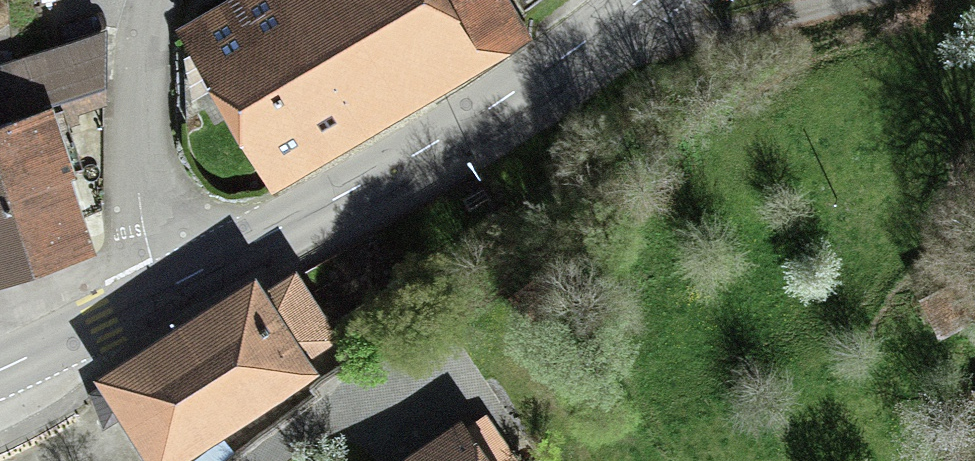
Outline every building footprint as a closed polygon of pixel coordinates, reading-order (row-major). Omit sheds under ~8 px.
[(531,39),(509,0),(211,0),(177,19),(272,185),(531,39)] [(55,142),(100,128),(101,41),(38,61),(48,94),(13,105),(19,121),(0,128),(0,271),(74,246),(45,163),(60,157),(55,142)] [(1,72),(0,73),(0,128),(19,121),(13,105),(1,72)] [(343,338),(297,273),(265,292),(262,287),(95,385),(145,460),(189,460),(319,377),(310,360),(343,338)] [(918,294),(938,337),(974,320),(974,294),(966,273),(918,294)] [(486,413),(470,424),(462,412),(391,460),(519,460),(486,413)]
